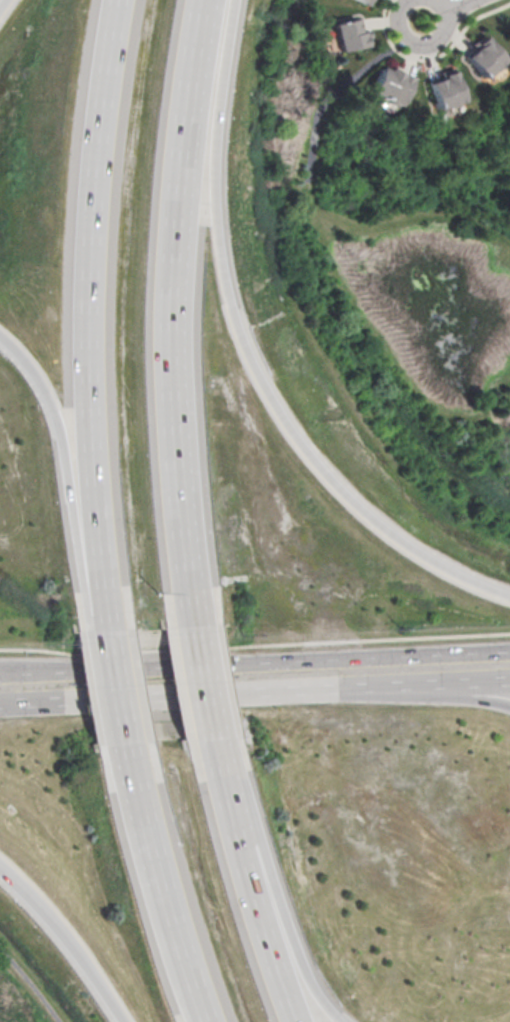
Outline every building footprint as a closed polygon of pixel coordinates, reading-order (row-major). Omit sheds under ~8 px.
[(332,24),(359,18),(361,30),(366,29),(369,45),(338,51),(332,24)] [(464,57),(484,79),(506,59),(484,35),(475,42),(478,45),(464,57)] [(368,92),(401,107),(414,78),(388,66),(386,69),(380,67),(368,92)] [(427,83),(436,110),(463,101),(452,71),(441,75),(442,78),(427,83)]
